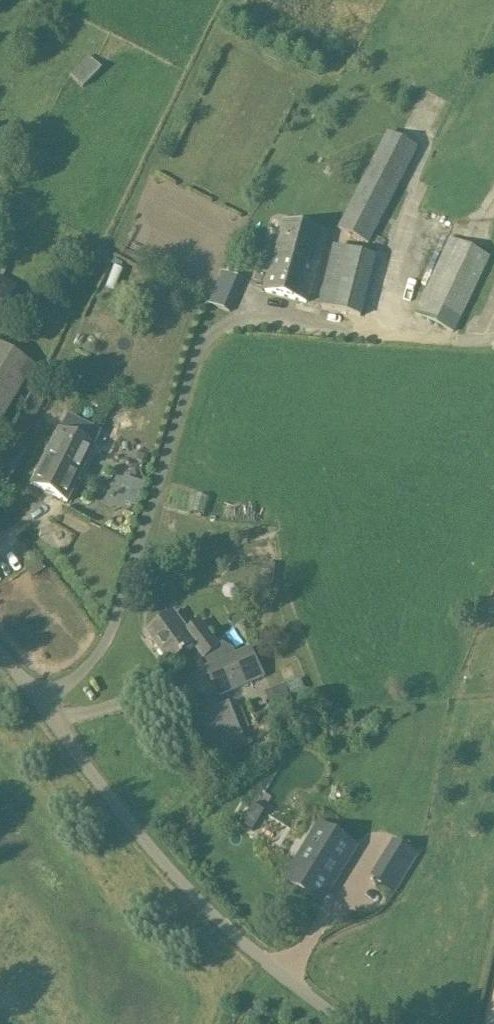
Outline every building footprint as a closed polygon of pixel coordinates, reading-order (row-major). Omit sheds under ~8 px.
[(89,56),(70,76),(83,89),(102,70),(89,56)] [(419,148),(389,132),(351,205),(342,200),(334,214),(344,219),(340,228),(369,243),(419,148)] [(308,302),(327,233),(285,222),(266,291),(308,302)] [(416,313),(453,331),(489,255),(452,238),(416,313)] [(335,247),(320,307),(363,318),(378,258),(335,247)] [(18,287),(3,279),(8,269),(0,265),(0,321),(18,287)] [(230,312),(244,280),(224,271),(210,303),(230,312)] [(0,349),(0,422),(30,365),(0,349)] [(30,486),(65,504),(94,447),(59,429),(30,486)] [(6,486),(24,450),(9,443),(0,460),(0,483),(6,486)] [(138,507),(146,482),(123,474),(115,499),(138,507)] [(264,676),(251,649),(237,655),(235,650),(224,644),(220,647),(201,622),(188,631),(174,612),(151,629),(164,646),(160,648),(171,663),(196,644),(206,658),(210,667),(207,668),(219,696),(264,676)] [(286,684),(266,693),(274,710),(292,702),(296,709),(311,702),(300,679),(286,685),(286,684)] [(231,703),(189,720),(201,750),(207,748),(211,758),(248,743),(243,731),(251,728),(243,708),(234,711),(231,703)] [(253,805),(241,824),(253,831),(264,811),(253,805)] [(266,813),(255,833),(278,847),(290,827),(266,813)] [(321,898),(352,848),(327,832),(318,846),(312,842),(290,878),(321,898)] [(396,890),(419,853),(400,841),(377,878),(396,890)]
